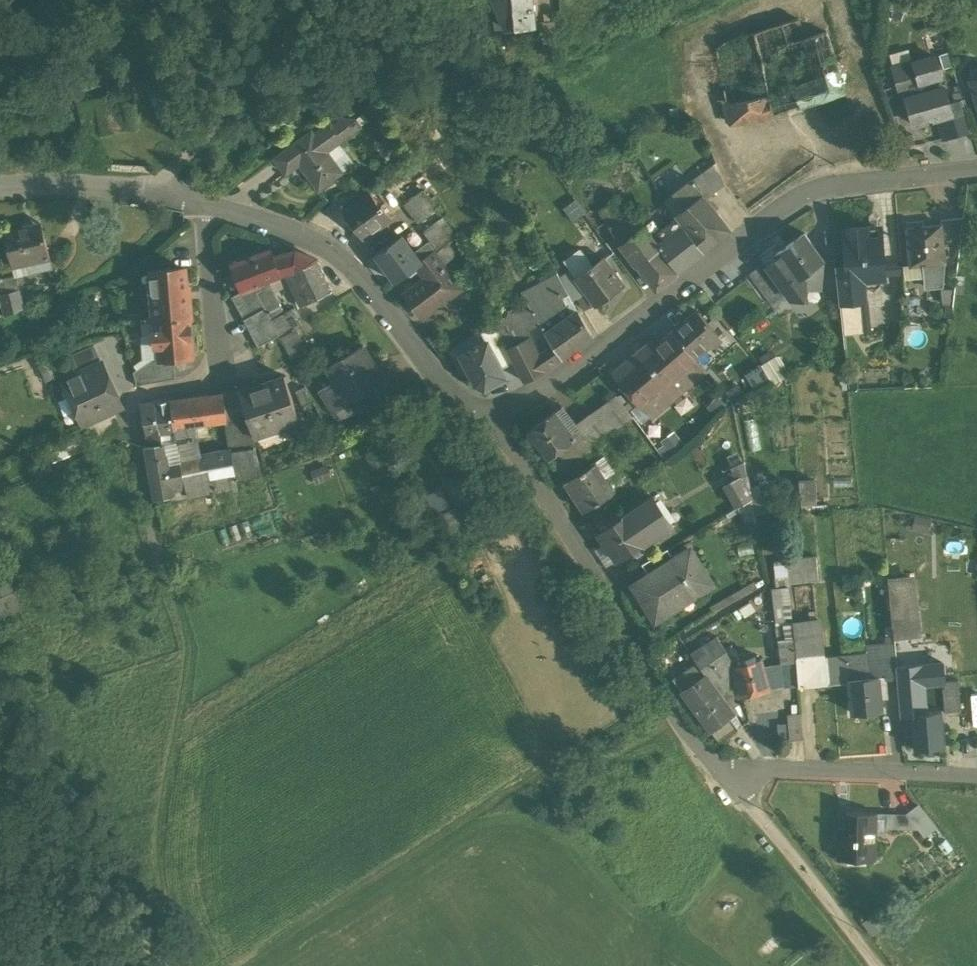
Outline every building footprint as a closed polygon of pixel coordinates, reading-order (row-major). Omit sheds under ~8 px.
[(492,13),(495,29),(534,25),(531,0),(487,0),(492,13)] [(795,10),(785,13),(789,22),(789,21),(800,18),(795,10)] [(724,128),(842,97),(824,30),(801,36),(797,20),(720,39),(725,58),(724,58),(728,73),(723,74),(730,99),(717,102),(724,128)] [(935,57),(893,69),(900,93),(904,92),(914,126),(938,119),(952,115),(949,104),(944,88),(938,90),(935,79),(941,77),(935,57)] [(962,101),(949,104),(952,115),(938,119),(944,141),(972,134),(962,101)] [(333,128),(330,125),(314,137),(327,154),(360,129),(355,122),(344,120),(333,128)] [(312,133),(275,161),(287,177),(303,164),(311,175),(308,177),(319,192),(342,174),(327,154),(314,137),(312,133)] [(716,165),(693,182),(704,196),(707,200),(724,187),(716,165)] [(693,182),(675,196),(686,209),(704,196),(693,182)] [(423,192),(404,206),(411,215),(430,201),(423,192)] [(686,209),(676,216),(683,227),(705,254),(733,233),(719,214),(707,200),(704,196),(686,209)] [(372,197),(345,217),(363,240),(392,219),(382,206),(380,207),(372,197)] [(430,201),(411,215),(418,225),(438,211),(430,201)] [(617,201),(599,214),(607,224),(624,212),(617,201)] [(624,212),(607,224),(623,245),(642,231),(624,212)] [(443,219),(425,233),(438,253),(457,239),(443,219)] [(964,220),(941,222),(942,226),(943,226),(944,242),(962,240),(964,220)] [(41,226),(5,235),(13,267),(36,261),(49,258),(41,226)] [(942,226),(908,230),(912,268),(925,267),(947,264),(944,242),(943,226),(942,226)] [(683,227),(657,246),(661,251),(670,263),(675,259),(683,271),(705,254),(683,227)] [(882,230),(868,231),(868,227),(849,229),(849,233),(846,233),(849,266),(837,267),(840,303),(864,301),(865,300),(863,278),(881,277),(885,271),(882,230)] [(524,228),(513,233),(517,241),(528,236),(524,228)] [(642,231),(623,245),(639,267),(661,251),(657,246),(645,229),(642,231)] [(804,234),(776,255),(779,259),(796,283),(802,279),(824,263),(804,234)] [(416,254),(403,237),(376,258),(397,284),(418,268),(423,264),(416,254)] [(458,286),(428,245),(416,254),(423,264),(418,268),(427,280),(405,298),(423,321),(447,303),(443,298),(458,286)] [(594,267),(582,251),(566,262),(572,270),(578,279),(594,267)] [(661,251),(639,267),(656,291),(683,271),(675,259),(670,263),(661,251)] [(303,256),(295,254),(274,259),(272,252),(231,267),(241,294),(258,288),(272,282),(272,283),(291,275),(292,275),(318,263),(317,263),(303,256)] [(49,258),(36,261),(38,273),(52,269),(49,258)] [(796,283),(779,259),(768,267),(768,268),(787,294),(791,300),(805,300),(805,290),(805,283),(802,279),(796,283)] [(594,267),(578,279),(587,292),(596,305),(623,286),(605,260),(594,267)] [(292,275),(291,275),(306,306),(332,293),(318,263),(292,275)] [(824,263),(802,279),(805,283),(805,290),(822,290),(824,263)] [(765,264),(749,276),(771,306),(787,294),(768,268),(768,267),(765,264)] [(947,264),(925,267),(928,289),(944,287),(947,264)] [(572,270),(560,279),(572,303),(587,292),(578,279),(572,270)] [(185,271),(152,274),(154,295),(151,295),(153,321),(153,323),(157,323),(157,334),(154,334),(155,350),(159,349),(160,360),(172,359),(192,358),(189,320),(191,320),(188,291),(186,291),(185,271)] [(557,274),(540,283),(547,296),(558,290),(568,307),(573,304),(572,303),(560,279),(557,274)] [(0,281),(0,297),(19,293),(15,278),(0,281)] [(540,283),(521,293),(528,306),(547,296),(540,283)] [(283,317),(268,285),(259,289),(261,293),(256,295),(264,310),(271,322),(283,317)] [(258,288),(241,294),(231,299),(243,321),(264,310),(256,295),(261,293),(258,288)] [(547,296),(528,306),(536,319),(538,323),(568,307),(558,290),(547,296)] [(0,297),(0,298),(6,320),(26,311),(21,292),(19,293),(0,297)] [(864,301),(840,303),(843,337),(867,333),(864,301)] [(568,307),(538,323),(546,335),(578,313),(573,304),(568,307)] [(528,306),(507,318),(507,320),(496,326),(502,338),(522,327),(536,319),(528,306)] [(264,310),(243,321),(258,349),(278,338),(264,310)] [(301,327),(293,312),(283,317),(271,322),(279,337),(301,327)] [(578,313),(546,335),(553,348),(561,359),(591,337),(578,313)] [(719,337),(699,313),(673,335),(694,358),(719,337)] [(153,321),(139,322),(143,367),(151,361),(160,360),(159,349),(155,350),(154,334),(157,334),(157,323),(153,323),(153,321)] [(494,326),(480,334),(486,344),(487,343),(489,346),(501,339),(494,326)] [(522,327),(502,338),(508,350),(529,338),(522,327)] [(673,335),(642,360),(664,387),(696,362),(696,361),(694,358),(673,335)] [(529,338),(508,350),(525,383),(546,372),(545,370),(561,359),(553,348),(539,357),(529,338)] [(514,364),(501,339),(489,346),(502,370),(514,364)] [(486,344),(460,357),(476,386),(484,391),(507,379),(502,370),(489,346),(487,343),(486,344)] [(63,347),(37,357),(39,363),(37,364),(44,382),(70,373),(66,363),(68,362),(63,347)] [(93,347),(71,357),(78,372),(100,361),(93,347)] [(364,348),(327,369),(336,386),(348,407),(365,397),(357,383),(377,372),(364,348)] [(642,360),(639,357),(616,375),(642,407),(665,389),(664,387),(642,360)] [(778,357),(744,367),(751,388),(784,378),(778,357)] [(160,360),(151,361),(143,367),(133,373),(136,387),(174,380),(172,359),(160,360)] [(696,362),(664,387),(665,389),(675,401),(708,372),(696,361),(696,362)] [(101,364),(67,381),(74,396),(70,398),(84,428),(114,414),(123,409),(101,364)] [(377,372),(357,383),(365,397),(385,386),(377,372)] [(300,424),(285,378),(238,393),(254,440),(300,424)] [(336,386),(329,390),(328,388),(321,391),(335,415),(348,407),(336,386)] [(665,389),(642,407),(652,420),(675,401),(665,389)] [(617,397),(596,412),(612,433),(632,418),(617,397)] [(169,403),(155,405),(160,435),(176,436),(175,431),(169,403)] [(155,405),(141,406),(148,446),(161,445),(160,435),(155,405)] [(596,412),(576,427),(583,436),(575,442),(556,456),(561,463),(554,468),(559,476),(592,452),(589,447),(593,444),(595,445),(612,433),(596,412)] [(576,427),(566,413),(558,419),(575,442),(583,436),(576,427)] [(114,414),(85,427),(95,447),(124,433),(114,414)] [(554,415),(528,434),(549,462),(556,456),(575,442),(558,419),(554,415)] [(148,446),(146,446),(152,471),(156,501),(174,498),(173,492),(186,490),(182,466),(168,469),(166,458),(161,445),(148,446)] [(556,456),(549,462),(554,468),(561,463),(556,456)] [(738,478),(725,485),(737,507),(752,498),(744,461),(732,467),(738,478)] [(595,466),(586,472),(585,471),(568,483),(579,500),(580,499),(588,512),(614,495),(595,466)] [(792,504),(811,504),(810,479),(792,480),(792,504)] [(652,499),(630,514),(650,544),(672,529),(652,499)] [(650,544),(630,514),(599,535),(620,565),(650,544)] [(649,576),(634,586),(656,621),(713,585),(691,550),(674,560),(649,576)] [(668,550),(642,565),(649,576),(674,560),(668,550)] [(816,556),(786,559),(788,584),(818,580),(816,556)] [(893,637),(921,635),(915,575),(892,577),(888,578),(893,637)] [(788,586),(772,589),(776,626),(792,624),(792,621),(788,586)] [(867,656),(819,661),(818,654),(821,653),(817,618),(792,621),(792,624),(796,662),(799,685),(799,686),(849,681),(849,680),(869,678),(867,656)] [(792,624),(776,626),(780,664),(796,662),(792,624)] [(893,637),(885,638),(887,654),(895,654),(893,637)] [(734,662),(716,638),(692,653),(699,663),(707,675),(710,679),(721,671),(734,662)] [(895,659),(881,660),(881,655),(867,656),(869,678),(879,677),(879,679),(886,678),(897,677),(896,663),(895,659)] [(762,659),(736,665),(739,677),(744,696),(769,690),(762,659)] [(942,659),(896,663),(897,677),(900,703),(901,716),(914,715),(914,714),(920,713),(919,705),(924,705),(922,683),(944,681),(942,659)] [(734,662),(721,671),(729,683),(739,677),(736,665),(734,662)] [(796,662),(780,664),(783,687),(799,685),(796,662)] [(699,663),(675,680),(683,691),(707,675),(699,663)] [(721,671),(710,679),(720,695),(724,692),(721,689),(729,683),(721,671)] [(707,675),(683,691),(710,730),(732,712),(720,695),(710,679),(707,675)] [(869,678),(849,680),(849,681),(852,713),(882,711),(881,697),(879,679),(879,677),(869,678)] [(886,678),(879,679),(881,697),(887,696),(886,678)] [(958,680),(943,682),(946,712),(961,710),(958,680)] [(920,713),(914,714),(914,715),(917,748),(946,745),(942,711),(920,713)] [(732,712),(710,730),(720,743),(743,727),(732,712)] [(800,715),(788,717),(791,743),(802,741),(800,715)] [(918,805),(906,815),(918,831),(925,839),(937,829),(918,805)] [(876,814),(846,813),(845,838),(839,837),(838,861),(874,862),(875,837),(876,814)] [(876,814),(875,837),(886,837),(887,830),(918,831),(906,815),(876,814)]
